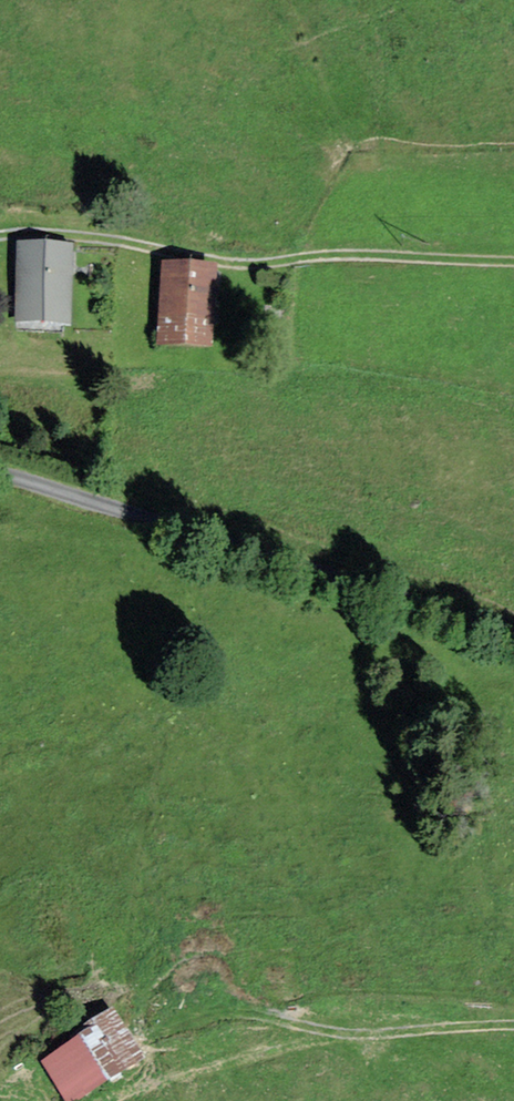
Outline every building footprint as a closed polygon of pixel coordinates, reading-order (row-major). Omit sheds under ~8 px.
[(78,250),(22,247),(18,320),(74,323),(78,250)] [(223,268),(172,263),(164,341),(215,346),(223,268)] [(41,1062),(62,1100),(76,1100),(125,1075),(101,1030),(41,1062)]
